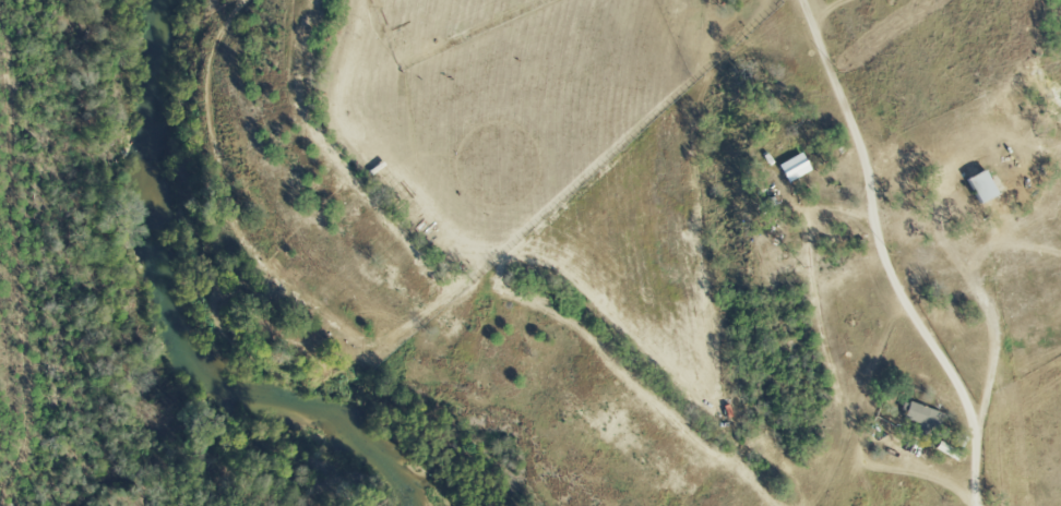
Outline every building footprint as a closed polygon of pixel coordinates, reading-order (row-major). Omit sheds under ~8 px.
[(777,163),(784,181),(808,172),(801,154),(777,163)] [(966,177),(975,202),(992,195),(984,171),(966,177)] [(911,437),(926,443),(938,413),(907,401),(901,417),(916,424),(911,437)]
